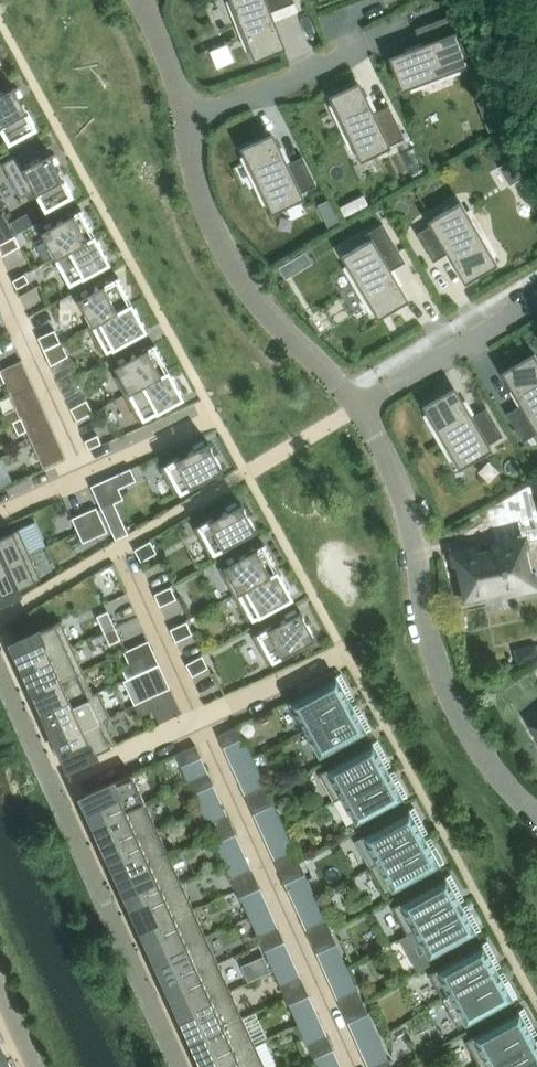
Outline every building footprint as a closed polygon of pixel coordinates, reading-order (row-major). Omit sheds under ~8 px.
[(269,12),(295,2),(294,0),(231,0),(239,20),(247,39),(246,39),(253,58),(283,47),(269,12)] [(422,46),(391,58),(403,90),(459,68),(458,67),(468,64),(464,52),(465,52),(462,46),(458,36),(460,35),(459,32),(457,33),(450,16),(415,29),(422,46)] [(219,65),(235,58),(228,42),(212,49),(219,65)] [(405,138),(389,105),(372,113),(358,84),(330,97),(336,110),(337,110),(345,128),(356,151),(356,150),(361,160),(372,155),(372,156),(376,154),(376,153),(386,148),(387,151),(390,150),(388,146),(405,138)] [(13,85),(0,93),(0,126),(9,143),(37,128),(13,85)] [(492,96),(479,102),(489,128),(503,122),(492,96)] [(268,202),(272,212),(283,207),(290,204),(289,204),(299,199),(301,202),(303,201),(300,193),(316,185),(302,156),(286,164),(272,134),(241,149),(267,203),(268,202)] [(45,210),(73,195),(50,152),(24,166),(17,155),(2,163),(20,197),(34,189),(45,210)] [(340,206),(345,215),(367,204),(363,195),(340,206)] [(433,226),(417,235),(433,261),(449,252),(465,280),(496,262),(466,211),(460,202),(432,218),(431,217),(429,218),(433,226)] [(55,257),(95,235),(81,208),(41,230),(55,257)] [(335,212),(324,217),(329,227),(340,222),(335,212)] [(405,262),(383,223),(367,233),(366,232),(364,233),(368,240),(342,255),(347,265),(377,316),(406,299),(389,271),(405,262)] [(95,235),(55,257),(70,283),(110,262),(95,235)] [(0,244),(0,251),(2,256),(20,246),(15,236),(0,244)] [(288,262),(279,267),(286,278),(294,273),(288,262)] [(24,274),(12,280),(17,288),(29,282),(24,274)] [(92,324),(132,302),(117,276),(77,298),(91,323),(92,324)] [(92,324),(91,323),(87,326),(102,353),(146,329),(132,302),(92,324)] [(54,330),(38,337),(45,351),(61,342),(60,342),(54,330)] [(61,342),(45,351),(51,365),(64,358),(58,346),(62,344),(61,342)] [(124,394),(169,370),(154,343),(114,365),(120,374),(115,377),(124,394)] [(535,354),(503,372),(522,404),(507,413),(523,441),(536,433),(536,358),(535,354)] [(169,370),(124,394),(139,421),(183,396),(169,370)] [(423,407),(459,468),(490,450),(487,445),(503,436),(486,408),(471,417),(454,389),(423,407)] [(86,400),(70,408),(77,420),(93,412),(86,400)] [(15,406),(7,409),(13,422),(21,418),(15,406)] [(26,430),(21,418),(13,422),(18,434),(26,430)] [(97,435),(85,440),(89,449),(101,443),(97,435)] [(223,469),(208,441),(165,464),(180,492),(223,469)] [(63,456),(59,447),(39,456),(43,466),(63,456)] [(113,475),(119,487),(136,480),(130,468),(113,475)] [(209,555),(256,529),(241,502),(194,528),(209,555)] [(107,531),(96,507),(84,512),(95,537),(107,531)] [(95,537),(84,512),(72,518),(83,542),(95,537)] [(530,582),(522,545),(531,543),(527,528),(500,534),(503,548),(457,558),(463,584),(458,585),(462,602),(484,597),(483,593),(530,582)] [(0,536),(0,566),(25,555),(13,530),(0,536)] [(150,541),(134,549),(141,561),(156,552),(150,541)] [(278,570),(263,543),(221,566),(219,567),(233,594),(278,570)] [(0,566),(0,597),(36,580),(25,555),(0,566)] [(97,573),(108,591),(126,580),(115,562),(97,573)] [(278,570),(233,594),(248,620),(250,619),(292,596),(278,570)] [(154,594),(160,606),(176,598),(170,586),(154,594)] [(268,663),(315,637),(300,610),(253,635),(268,663)] [(107,611),(96,616),(103,631),(114,626),(107,611)] [(60,620),(14,641),(15,644),(11,646),(20,665),(24,663),(25,666),(72,645),(60,620)] [(186,621),(170,629),(175,641),(192,634),(186,621)] [(114,626),(103,631),(110,644),(120,639),(114,626)] [(72,645),(25,666),(30,676),(25,678),(31,691),(36,689),(36,690),(82,670),(72,645)] [(201,655),(186,664),(192,676),(208,667),(201,655)] [(129,663),(121,667),(127,679),(135,675),(129,663)] [(82,670),(36,690),(37,692),(33,694),(41,713),(45,711),(47,715),(94,694),(93,693),(82,670)] [(304,728),(351,703),(344,691),(349,689),(340,673),(334,676),(334,677),(310,690),(290,701),(304,728)] [(141,688),(133,690),(139,702),(146,699),(141,688)] [(94,694),(47,715),(49,718),(45,720),(48,728),(52,725),(58,740),(105,719),(110,716),(98,691),(93,693),(94,694)] [(304,728),(319,755),(364,731),(364,732),(371,728),(362,712),(357,715),(351,703),(304,728)] [(151,706),(144,709),(151,725),(158,722),(151,706)] [(116,743),(105,719),(58,740),(62,749),(58,751),(64,763),(68,761),(69,764),(116,743)] [(224,732),(217,735),(223,747),(243,737),(238,726),(224,732)] [(253,761),(243,737),(223,747),(233,770),(253,761)] [(334,800),(342,796),(341,796),(388,770),(382,759),(386,756),(377,740),(371,743),(372,744),(319,773),(334,800)] [(201,756),(195,745),(175,754),(181,766),(201,756)] [(181,766),(188,782),(208,773),(201,756),(181,766)] [(265,785),(253,761),(233,770),(245,794),(265,785)] [(341,796),(342,796),(356,823),(401,798),(401,799),(408,795),(399,779),(394,782),(388,770),(341,796)] [(96,822),(144,800),(132,773),(93,791),(84,795),(85,798),(81,800),(91,822),(95,820),(96,822)] [(193,794),(213,785),(208,773),(188,782),(193,794)] [(193,794),(200,809),(220,800),(213,785),(193,794)] [(249,804),(269,794),(265,785),(245,794),(249,804)] [(249,804),(253,813),(273,804),(269,794),(249,804)] [(108,849),(156,827),(144,800),(96,822),(101,833),(97,835),(103,849),(108,847),(108,849)] [(200,809),(207,824),(227,815),(220,800),(200,809)] [(273,804),(253,813),(264,836),(283,827),(273,804)] [(356,839),(369,866),(377,862),(424,837),(418,825),(422,823),(414,807),(407,810),(408,811),(356,839)] [(211,833),(232,824),(227,815),(207,824),(211,833)] [(232,824),(211,833),(216,843),(236,834),(232,824)] [(121,876),(169,854),(156,827),(108,849),(115,864),(111,866),(115,876),(120,874),(121,876)] [(294,850),(283,827),(264,836),(273,859),(294,850)] [(216,843),(224,860),(244,851),(236,834),(216,843)] [(424,837),(377,862),(369,866),(384,894),(437,865),(437,866),(444,862),(435,846),(430,849),(424,837)] [(279,871),(299,862),(294,850),(273,859),(279,871)] [(224,860),(232,878),(252,869),(244,851),(224,860)] [(133,903),(181,881),(169,854),(121,876),(122,880),(118,881),(122,891),(126,889),(133,903)] [(284,883),(304,873),(299,862),(279,871),(284,883)] [(232,878),(236,887),(256,878),(252,869),(232,878)] [(304,873),(284,883),(294,905),(314,896),(304,873)] [(406,934),(414,929),(461,904),(454,892),(459,890),(450,874),(444,877),(444,878),(392,907),(406,934)] [(256,878),(236,887),(240,897),(260,887),(256,878)] [(145,931),(193,909),(181,881),(133,903),(134,906),(130,908),(140,931),(144,929),(145,931)] [(240,897),(249,917),(269,908),(260,887),(240,897)] [(314,896),(294,905),(305,929),(325,920),(314,896)] [(461,904),(414,929),(429,957),(474,932),(474,933),(481,929),(472,913),(467,916),(461,904)] [(249,917),(258,937),(279,928),(269,908),(249,917)] [(157,958),(205,936),(193,909),(145,931),(152,945),(148,947),(152,957),(156,955),(157,958)] [(310,941),(331,931),(325,920),(305,929),(310,941)] [(261,944),(282,935),(279,928),(258,937),(261,944)] [(331,931),(310,941),(316,952),(336,943),(331,931)] [(282,935),(261,944),(265,951),(285,942),(282,935)] [(170,985),(218,963),(205,936),(157,958),(162,968),(158,970),(164,984),(168,982),(170,985)] [(428,974),(443,1001),(497,971),(491,959),(496,957),(487,940),(480,944),(481,945),(428,974)] [(265,951),(273,968),(293,959),(285,942),(265,951)] [(336,943),(316,952),(326,975),(346,965),(336,943)] [(273,968),(281,986),(301,977),(293,959),(273,968)] [(182,1012),(230,990),(218,963),(170,985),(176,999),(172,1001),(176,1011),(180,1009),(182,1012)] [(357,989),(346,965),(326,975),(337,999),(357,989)] [(497,971),(443,1001),(458,1028),(510,999),(511,1000),(517,996),(508,980),(504,982),(497,971)] [(285,995),(305,986),(301,977),(281,986),(285,995)] [(305,986),(285,995),(289,1005),(309,995),(305,986)] [(342,1010),(362,1001),(357,989),(337,999),(342,1010)] [(194,1039),(242,1017),(230,990),(182,1012),(183,1014),(179,1016),(189,1039),(193,1037),(194,1039)] [(309,995),(289,1005),(298,1025),(318,1015),(309,995)] [(362,1001),(342,1010),(347,1022),(368,1013),(362,1001)] [(534,1038),(527,1026),(532,1024),(523,1007),(517,1011),(517,1012),(465,1040),(479,1066),(480,1066),(534,1038)] [(358,1046),(379,1036),(368,1013),(347,1022),(358,1046)] [(318,1015),(298,1025),(307,1045),(328,1035),(318,1015)] [(206,1066),(254,1044),(242,1017),(194,1039),(199,1049),(195,1051),(201,1064),(205,1063),(206,1066)] [(307,1045),(310,1051),(331,1042),(328,1035),(307,1045)] [(358,1046),(368,1066),(371,1066),(389,1059),(379,1036),(358,1046)] [(534,1038),(480,1066),(536,1066),(536,1044),(534,1038)] [(331,1042),(310,1051),(314,1058),(334,1049),(331,1042)] [(254,1044),(206,1066),(207,1066),(265,1066),(254,1044)] [(334,1049),(314,1058),(317,1066),(342,1066),(334,1049)]
